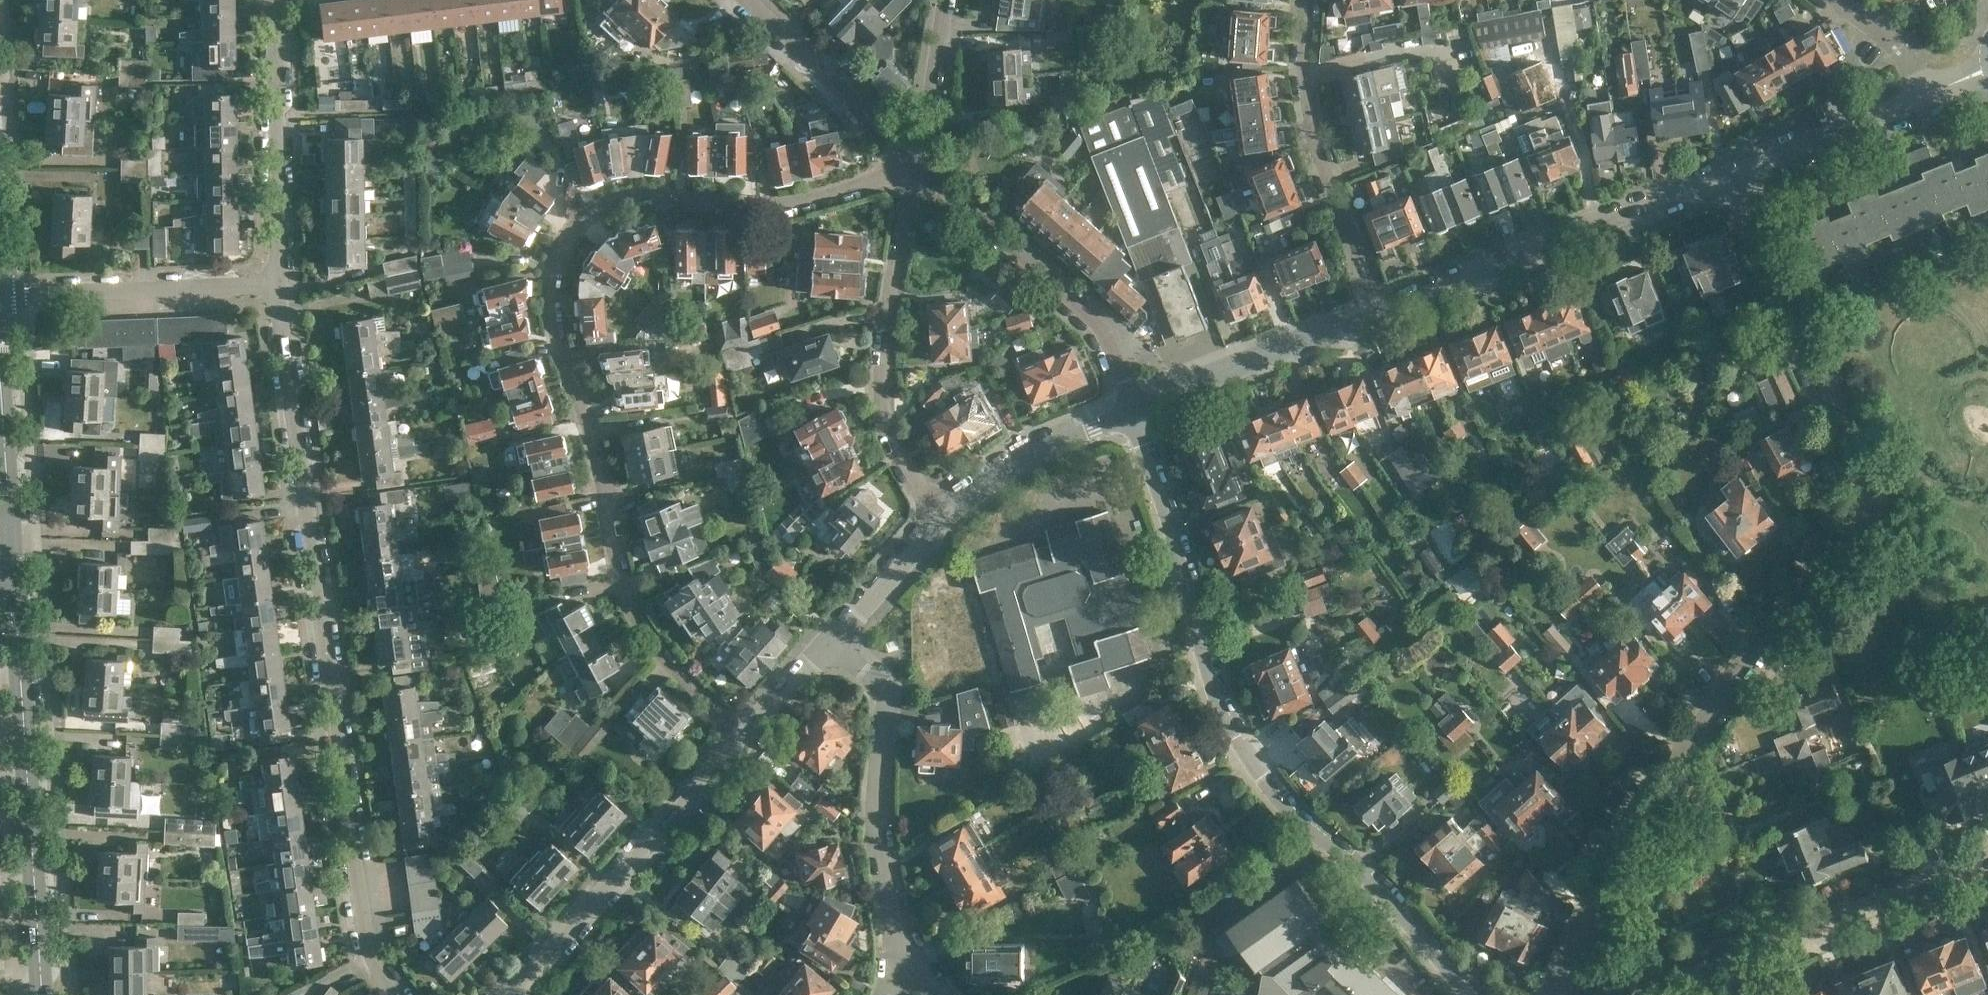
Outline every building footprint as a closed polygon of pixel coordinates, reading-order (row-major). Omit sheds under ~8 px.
[(41,19),(75,20),(76,6),(79,5),(81,5),(84,4),(85,3),(86,1),(87,0),(42,0),(41,19)] [(234,0),(203,0),(203,15),(230,14),(234,14),(234,0)] [(324,39),(346,36),(341,0),(320,3),(324,39)] [(346,36),(368,33),(363,0),(344,0),(341,0),(346,36)] [(389,31),(385,0),(363,0),(368,33),(389,31)] [(389,31),(411,28),(407,0),(385,0),(389,31)] [(411,28),(433,25),(429,0),(407,0),(411,28)] [(454,23),(451,0),(429,0),(433,25),(454,23)] [(476,20),(473,0),(451,0),(454,23),(476,20)] [(476,20),(498,17),(495,0),(473,0),(476,20)] [(519,15),(517,0),(495,0),(498,17),(519,15)] [(519,15),(541,12),(539,0),(517,0),(519,15)] [(541,12),(563,9),(561,0),(539,0),(541,12)] [(657,1),(656,0),(612,0),(617,5),(611,11),(623,22),(620,25),(627,32),(657,1)] [(847,41),(855,32),(868,44),(886,26),(873,14),(877,10),(867,0),(851,0),(828,23),(847,41)] [(896,16),(906,6),(900,0),(894,0),(887,7),(896,16)] [(1041,0),(998,0),(996,13),(1038,20),(1041,0)] [(1369,0),(1338,0),(1336,3),(1337,13),(1342,15),(1347,15),(1370,11),(1369,0)] [(1370,11),(1395,7),(1394,0),(1369,0),(1370,11)] [(1539,11),(1544,10),(1552,9),(1550,0),(1539,0),(1537,0),(1539,9),(1539,11)] [(1573,5),(1573,3),(1582,2),(1581,0),(1550,0),(1552,9),(1553,9),(1573,5)] [(1712,4),(1732,17),(1743,1),(1751,6),(1755,0),(1715,0),(1712,4)] [(657,1),(627,32),(635,39),(638,36),(650,47),(654,43),(660,49),(693,42),(696,39),(675,19),(676,19),(657,1)] [(1789,21),(1793,20),(1805,13),(1799,1),(1783,10),(1789,21)] [(1429,2),(1418,4),(1423,32),(1434,30),(1429,2)] [(1584,80),(1578,29),(1575,8),(1574,8),(1573,5),(1553,9),(1562,60),(1567,60),(1570,81),(1584,80)] [(1575,8),(1578,29),(1598,26),(1594,5),(1575,8)] [(1521,14),(1521,13),(1520,8),(1505,11),(1505,7),(1491,10),(1493,20),(1521,14)] [(1482,48),(1516,42),(1548,36),(1544,10),(1539,11),(1539,9),(1521,13),(1521,14),(1493,20),(1481,22),(1473,24),(1482,48)] [(1071,25),(1097,24),(1096,10),(1070,12),(1071,25)] [(1233,35),(1270,37),(1270,26),(1277,26),(1278,15),(1271,14),(1271,12),(1234,10),(1233,35)] [(1481,22),(1493,20),(1491,10),(1479,11),(1481,22)] [(1700,24),(1704,16),(1694,10),(1689,17),(1700,24)] [(1783,25),(1789,21),(1783,10),(1777,13),(1783,25)] [(230,14),(203,15),(203,28),(196,29),(179,32),(179,41),(204,40),(234,39),(234,14),(230,14)] [(1704,16),(1700,24),(1703,26),(1704,32),(1705,35),(1714,33),(1711,20),(1704,16)] [(85,21),(41,19),(40,44),(43,44),(43,56),(82,58),(83,45),(74,45),(75,30),(84,30),(85,21)] [(1376,42),(1373,28),(1372,21),(1359,23),(1363,44),(1376,42)] [(1373,28),(1376,42),(1405,37),(1402,23),(1373,28)] [(1471,24),(1423,33),(1426,45),(1473,36),(1471,24)] [(1270,37),(1233,35),(1232,37),(1218,37),(1219,27),(1205,26),(1204,45),(1232,47),(1231,59),(1268,62),(1268,58),(1274,59),(1275,48),(1269,47),(1270,37)] [(1826,34),(1821,26),(1799,39),(1816,69),(1816,70),(1824,65),(1827,70),(1841,62),(1839,57),(1845,54),(1832,30),(1826,34)] [(1071,27),(1046,29),(1047,42),(1072,41),(1071,27)] [(866,81),(891,107),(892,106),(897,112),(905,104),(899,99),(913,85),(887,60),(892,55),(895,33),(889,28),(867,51),(881,65),(866,81)] [(1742,33),(1748,43),(1756,39),(1750,28),(1742,33)] [(1713,71),(1705,35),(1704,32),(1691,35),(1699,73),(1713,71)] [(1741,48),(1748,43),(1742,33),(1735,37),(1741,48)] [(1795,80),(1816,69),(1799,39),(1799,38),(1777,50),(1795,80)] [(234,39),(204,40),(204,67),(210,67),(210,77),(224,77),(224,66),(235,66),(234,39)] [(196,40),(179,41),(179,49),(196,51),(196,40)] [(1634,53),(1638,82),(1653,80),(1647,41),(1633,43),(1634,53)] [(1491,69),(1512,61),(1519,58),(1516,42),(1482,48),(1491,69)] [(1325,48),(1328,60),(1339,58),(1336,46),(1325,48)] [(991,50),(992,77),(1023,75),(1024,75),(1024,63),(1033,60),(1033,51),(1023,50),(1023,49),(991,50)] [(766,50),(752,52),(754,63),(768,61),(766,50)] [(1758,62),(1775,92),(1795,80),(1777,50),(1757,61),(1758,62)] [(1640,94),(1638,82),(1634,53),(1616,56),(1622,97),(1640,94)] [(120,72),(146,73),(147,60),(121,59),(121,60),(95,58),(94,70),(120,72)] [(1512,61),(1491,69),(1492,74),(1503,102),(1506,101),(1511,117),(1509,118),(1513,127),(1521,125),(1521,124),(1517,114),(1523,111),(1510,75),(1517,72),(1512,61)] [(1523,111),(1560,97),(1546,61),(1517,72),(1510,75),(1523,111)] [(1775,92),(1758,62),(1737,74),(1754,104),(1775,92)] [(1350,102),(1400,90),(1395,64),(1344,76),(1350,102)] [(749,70),(752,82),(764,80),(762,68),(749,70)] [(740,84),(752,82),(749,70),(738,72),(740,84)] [(145,101),(146,73),(120,72),(119,99),(145,101)] [(1235,103),(1272,97),(1272,95),(1278,94),(1276,83),(1270,83),(1269,73),(1231,78),(1235,103)] [(999,77),(992,77),(993,102),(1042,100),(1041,87),(1034,87),(1033,74),(1024,75),(1023,75),(999,77)] [(1494,106),(1503,102),(1492,74),(1476,80),(1484,102),(1491,99),(1494,106)] [(571,76),(557,78),(558,87),(572,85),(571,76)] [(671,80),(674,102),(675,106),(694,104),(691,77),(671,80)] [(1731,117),(1750,106),(1734,77),(1718,85),(1727,101),(1724,103),(1731,117)] [(528,82),(529,92),(543,90),(542,81),(528,82)] [(515,93),(529,92),(528,82),(514,84),(515,93)] [(94,121),(96,86),(67,84),(66,94),(48,93),(47,118),(84,120),(94,121)] [(181,123),(236,122),(235,96),(224,96),(224,84),(199,85),(199,97),(205,97),(205,111),(197,112),(181,115),(181,123)] [(1683,131),(1684,135),(1709,132),(1703,84),(1692,86),(1692,89),(1678,91),(1683,131)] [(484,88),(485,98),(499,96),(497,87),(484,88)] [(471,99),(485,98),(484,88),(470,90),(471,99)] [(1075,90),(1050,95),(1052,109),(1078,105),(1075,90)] [(1400,90),(1350,102),(1356,126),(1396,117),(1392,100),(1402,98),(1400,90)] [(1683,131),(1678,91),(1663,93),(1662,90),(1651,92),(1658,139),(1684,135),(1683,131)] [(1134,102),(1183,230),(1204,222),(1171,135),(1179,132),(1163,91),(1134,102)] [(441,94),(443,103),(456,102),(455,93),(441,94)] [(429,105),(443,103),(441,94),(428,96),(429,105)] [(1238,127),(1276,121),(1275,118),(1281,118),(1280,107),(1274,107),(1272,97),(1235,103),(1238,127)] [(340,110),(354,110),(354,100),(340,101),(340,110)] [(354,100),(354,110),(368,109),(368,100),(354,100)] [(383,110),(397,110),(397,100),(383,100),(383,110)] [(397,100),(397,110),(411,109),(411,100),(397,100)] [(1611,101),(1589,104),(1598,161),(1600,161),(1601,167),(1614,165),(1613,159),(1620,158),(1615,124),(1611,101)] [(1183,231),(1183,230),(1134,102),(1082,122),(1092,148),(1097,160),(1141,275),(1143,280),(1155,275),(1180,339),(1210,327),(1185,263),(1194,260),(1183,231)] [(543,104),(510,112),(517,135),(549,126),(543,104)] [(1209,105),(1198,107),(1203,121),(1211,119),(1209,105)] [(1436,148),(1439,146),(1467,134),(1479,130),(1498,122),(1499,122),(1492,106),(1432,131),(1436,148)] [(1643,162),(1637,121),(1641,121),(1639,108),(1613,112),(1615,124),(1620,158),(1624,158),(1625,165),(1643,162)] [(605,145),(604,137),(580,145),(572,120),(561,123),(559,115),(555,116),(566,156),(576,153),(578,159),(568,162),(574,185),(585,182),(588,183),(600,180),(602,177),(601,173),(609,173),(609,175),(610,175),(608,165),(605,145)] [(1541,116),(1527,122),(1532,135),(1546,129),(1564,174),(1578,168),(1576,162),(1581,160),(1570,135),(1566,137),(1558,116),(1543,122),(1541,116)] [(1396,117),(1356,126),(1362,152),(1391,146),(1390,144),(1403,141),(1397,118),(1396,119),(1396,117)] [(84,120),(47,118),(46,144),(83,146),(84,120)] [(361,119),(336,120),(337,138),(327,138),(328,165),(361,163),(361,119)] [(811,140),(795,143),(801,174),(819,170),(818,164),(836,160),(833,142),(838,141),(836,131),(829,133),(826,119),(813,121),(815,135),(811,136),(811,140)] [(1276,121),(1238,127),(1242,151),(1279,146),(1279,143),(1285,142),(1283,131),(1277,132),(1276,121)] [(236,122),(181,123),(181,132),(198,134),(206,133),(206,149),(236,148),(236,122)] [(1505,140),(1498,123),(1498,122),(1479,130),(1483,138),(1484,137),(1488,147),(1491,156),(1497,170),(1510,201),(1517,197),(1522,200),(1530,197),(1531,194),(1531,192),(1532,192),(1519,159),(1509,163),(1501,142),(1505,140)] [(1526,137),(1532,135),(1527,122),(1521,124),(1521,125),(1526,137)] [(636,168),(636,170),(641,169),(642,171),(644,173),(658,173),(661,169),(668,134),(649,134),(647,124),(635,125),(636,134),(635,163),(636,168)] [(608,165),(610,175),(612,176),(627,174),(629,173),(629,171),(636,170),(636,168),(635,163),(636,134),(635,125),(602,130),(605,137),(604,137),(605,145),(608,165)] [(741,174),(744,170),(743,135),(743,125),(715,125),(715,135),(716,171),(723,171),(726,174),(741,174)] [(1521,125),(1514,127),(1525,156),(1529,155),(1540,183),(1541,183),(1542,186),(1547,187),(1562,182),(1565,177),(1564,174),(1546,129),(1532,135),(1526,137),(1521,125)] [(1085,139),(1074,129),(1057,149),(1068,159),(1085,139)] [(1970,133),(1973,141),(1983,137),(1980,129),(1970,133)] [(1476,151),(1488,147),(1484,137),(1483,138),(1479,130),(1467,134),(1471,145),(1473,144),(1476,151)] [(1403,140),(1408,154),(1431,144),(1426,131),(1403,140)] [(1963,145),(1973,141),(1970,133),(1960,136),(1963,145)] [(716,171),(715,135),(687,136),(688,172),(692,174),(705,174),(708,171),(716,171)] [(1973,141),(1976,149),(1986,145),(1983,137),(1973,141)] [(1966,153),(1976,149),(1973,141),(1963,145),(1966,153)] [(801,177),(801,174),(795,143),(767,148),(774,185),(777,187),(789,185),(791,181),(791,179),(801,177)] [(1917,149),(1921,157),(1931,153),(1927,145),(1917,149)] [(1436,148),(1429,150),(1437,170),(1458,222),(1464,219),(1468,222),(1477,218),(1477,214),(1480,213),(1467,179),(1456,183),(1444,154),(1443,154),(1439,146),(1436,148)] [(198,175),(206,175),(237,174),(236,148),(206,149),(206,163),(199,163),(183,167),(183,175),(198,175)] [(1087,171),(1097,160),(1092,148),(1079,163),(1087,171)] [(1911,161),(1921,157),(1917,149),(1907,153),(1911,161)] [(1921,157),(1924,165),(1934,161),(1931,153),(1921,157)] [(122,168),(148,169),(149,156),(122,155),(122,168)] [(513,169),(523,176),(505,199),(535,220),(539,214),(545,212),(553,201),(552,198),(532,182),(542,169),(524,155),(513,169)] [(1968,202),(1973,213),(1987,207),(1987,174),(1981,155),(1976,157),(1978,162),(1957,171),(1968,202)] [(1257,194),(1293,180),(1289,169),(1294,167),(1290,157),(1285,159),(1283,156),(1247,171),(1252,184),(1239,189),(1239,190),(1231,193),(1236,205),(1244,202),(1257,196),(1257,194)] [(1497,170),(1491,156),(1481,161),(1485,172),(1474,176),(1487,209),(1488,209),(1492,212),(1499,209),(1501,205),(1500,204),(1510,201),(1497,170)] [(1914,169),(1924,165),(1921,157),(1911,161),(1914,169)] [(1928,170),(1944,212),(1968,202),(1957,171),(1952,160),(1928,170)] [(362,188),(361,163),(328,165),(328,189),(362,188)] [(1039,227),(1065,198),(1070,191),(1038,163),(1026,176),(1039,187),(1019,210),(1039,227)] [(1866,169),(1869,177),(1880,173),(1876,165),(1866,169)] [(148,182),(148,169),(122,168),(122,181),(148,182)] [(404,186),(416,186),(415,169),(404,169),(404,186)] [(1859,181),(1869,177),(1866,169),(1856,173),(1859,181)] [(1437,170),(1425,174),(1433,192),(1421,197),(1435,231),(1436,230),(1440,233),(1448,230),(1449,225),(1458,222),(1437,170)] [(1946,217),(1944,212),(1928,170),(1923,171),(1926,177),(1903,186),(1920,228),(1946,217)] [(1376,172),(1366,176),(1374,197),(1373,198),(1378,209),(1366,213),(1380,250),(1382,249),(1386,260),(1398,255),(1394,244),(1403,241),(1379,179),(1376,172)] [(1869,177),(1873,185),(1883,181),(1880,173),(1869,177)] [(199,201),(207,200),(238,200),(237,174),(206,175),(198,175),(199,201)] [(167,175),(150,175),(150,186),(167,186),(167,175)] [(1379,179),(1403,241),(1412,237),(1414,242),(1426,238),(1423,232),(1425,232),(1411,196),(1400,200),(1390,175),(1379,179)] [(1863,189),(1873,185),(1869,177),(1859,181),(1863,189)] [(1257,194),(1257,196),(1266,218),(1303,203),(1301,200),(1307,198),(1303,188),(1297,190),(1293,180),(1257,194)] [(405,211),(416,211),(416,186),(404,186),(405,211)] [(1875,190),(1892,233),(1893,238),(1920,228),(1903,186),(1881,195),(1879,189),(1875,190)] [(362,188),(328,189),(328,214),(362,213),(362,188)] [(1816,193),(1819,201),(1830,197),(1827,189),(1816,193)] [(1855,211),(1867,242),(1892,233),(1875,190),(1850,200),(1854,211),(1855,211)] [(1226,221),(1240,215),(1236,205),(1231,193),(1217,199),(1226,221)] [(1809,205),(1819,201),(1816,193),(1806,197),(1809,205)] [(56,194),(54,219),(90,221),(91,196),(56,194)] [(1819,201),(1822,209),(1833,205),(1830,197),(1819,201)] [(1056,243),(1082,213),(1065,198),(1039,227),(1056,243)] [(535,220),(505,199),(504,199),(490,228),(522,244),(525,243),(532,230),(530,226),(535,220)] [(184,227),(238,226),(238,200),(207,200),(207,214),(183,219),(184,227)] [(1812,214),(1822,209),(1819,201),(1809,205),(1812,214)] [(1244,202),(1236,205),(1240,215),(1248,212),(1244,202)] [(1286,230),(1310,221),(1304,208),(1281,218),(1285,227),(1286,230)] [(416,211),(405,211),(405,237),(417,236),(416,211)] [(1826,216),(1843,258),(1845,264),(1872,253),(1867,242),(1855,211),(1854,211),(1832,220),(1830,214),(1826,216)] [(328,240),(362,238),(362,213),(328,214),(328,240)] [(1074,258),(1100,229),(1082,213),(1056,243),(1074,258)] [(1817,268),(1843,258),(1826,216),(1800,226),(1817,268)] [(1274,231),(1285,227),(1281,218),(1271,222),(1274,231)] [(54,219),(53,243),(51,243),(50,258),(69,259),(69,245),(89,246),(90,221),(54,219)] [(136,248),(150,249),(149,222),(136,222),(136,248)] [(239,252),(238,226),(184,227),(184,236),(208,238),(208,253),(239,252)] [(624,269),(626,271),(633,265),(629,253),(658,244),(652,226),(634,231),(633,230),(630,227),(617,231),(615,234),(609,236),(596,251),(624,269)] [(704,283),(703,228),(678,228),(676,230),(676,277),(691,277),(691,283),(704,283)] [(729,229),(703,228),(704,283),(717,282),(717,277),(732,277),(732,233),(729,229)] [(169,257),(168,229),(154,229),(155,257),(169,257)] [(1093,274),(1118,245),(1100,229),(1074,258),(1093,274)] [(799,246),(798,261),(863,265),(864,258),(868,254),(869,240),(865,236),(816,232),(815,248),(799,246)] [(1230,232),(1220,236),(1229,259),(1249,312),(1270,304),(1257,270),(1246,274),(1230,232)] [(1746,276),(1727,234),(1709,242),(1710,244),(1688,254),(1690,259),(1681,263),(1687,278),(1697,274),(1706,296),(1722,289),(1721,286),(1746,276)] [(1220,236),(1211,240),(1214,247),(1213,247),(1216,256),(1213,257),(1208,263),(1217,286),(1215,286),(1228,320),(1249,312),(1229,259),(1220,236)] [(362,238),(328,240),(329,276),(342,273),(342,265),(363,264),(362,238)] [(1317,240),(1294,249),(1307,285),(1318,280),(1321,287),(1331,283),(1328,276),(1330,275),(1317,240)] [(1125,273),(1129,276),(1136,268),(1126,259),(1130,255),(1123,249),(1118,245),(1093,274),(1100,281),(1095,286),(1105,295),(1125,273)] [(435,280),(446,278),(447,283),(475,277),(469,249),(422,258),(424,270),(422,270),(426,288),(436,286),(435,280)] [(1294,249),(1271,259),(1285,294),(1287,292),(1290,299),(1300,295),(1298,288),(1307,285),(1294,249)] [(624,269),(596,251),(595,250),(590,252),(583,261),(585,266),(586,266),(580,275),(605,290),(609,294),(617,283),(623,288),(631,277),(625,272),(626,271),(624,269)] [(417,268),(416,254),(383,262),(386,274),(386,275),(417,268)] [(765,273),(765,257),(743,257),(743,273),(765,273)] [(861,295),(865,291),(866,277),(862,272),(863,265),(798,261),(797,276),(796,290),(861,295)] [(421,286),(418,270),(386,277),(386,275),(386,274),(369,278),(373,296),(389,292),(389,293),(421,286)] [(1633,333),(1669,318),(1649,270),(1601,290),(1608,307),(1618,302),(1627,323),(1628,322),(1633,333)] [(1136,281),(1129,276),(1125,273),(1105,295),(1137,323),(1142,323),(1148,315),(1148,311),(1141,305),(1148,298),(1141,292),(1146,287),(1143,280),(1141,275),(1136,281)] [(585,335),(605,332),(601,295),(605,290),(580,275),(580,291),(580,297),(577,301),(579,315),(580,317),(583,316),(585,335)] [(491,315),(521,307),(525,306),(522,297),(525,296),(527,293),(527,279),(525,277),(484,287),(485,289),(478,291),(476,294),(479,303),(483,305),(488,303),(491,315)] [(1021,301),(1003,286),(992,298),(1010,314),(1021,301)] [(1678,308),(1691,302),(1685,289),(1672,294),(1678,308)] [(1593,338),(1576,296),(1566,300),(1562,299),(1556,301),(1556,305),(1553,306),(1566,339),(1579,334),(1582,341),(1586,343),(1591,340),(1593,338)] [(656,312),(670,325),(668,297),(661,307),(656,312)] [(933,332),(969,330),(967,301),(931,304),(933,332)] [(1571,351),(1566,339),(1553,306),(1531,314),(1548,358),(1549,360),(1571,351)] [(521,307),(491,315),(485,316),(488,329),(480,331),(484,345),(491,343),(492,344),(527,335),(529,330),(526,315),(522,314),(521,307)] [(1019,312),(1022,320),(1034,316),(1031,308),(1019,312)] [(432,312),(435,326),(455,322),(453,309),(432,312)] [(770,309),(745,317),(751,335),(776,327),(770,309)] [(670,325),(656,312),(654,311),(650,311),(646,316),(646,320),(648,322),(648,321),(667,338),(670,338),(670,325)] [(1010,323),(1022,320),(1019,312),(1008,315),(1010,323)] [(1530,315),(1527,313),(1521,315),(1520,318),(1508,323),(1525,367),(1548,358),(1531,314),(1530,315)] [(718,348),(745,339),(744,314),(713,320),(718,348)] [(212,317),(213,341),(226,339),(226,316),(212,317)] [(1022,320),(1024,328),(1036,324),(1034,316),(1022,320)] [(186,343),(199,343),(199,317),(185,318),(186,343)] [(199,317),(199,343),(213,342),(213,341),(212,317),(199,317)] [(344,347),(401,340),(400,330),(373,330),(372,317),(341,321),(344,347)] [(159,344),(173,343),(172,318),(158,319),(159,344)] [(173,343),(186,343),(185,318),(172,318),(173,343)] [(140,320),(141,345),(154,344),(153,319),(140,320)] [(122,345),(128,345),(127,320),(114,321),(115,346),(122,345)] [(128,345),(141,345),(140,320),(127,320),(128,345)] [(1012,331),(1024,328),(1022,320),(1010,323),(1012,331)] [(88,347),(102,346),(101,321),(87,322),(88,347)] [(102,346),(115,346),(114,321),(101,321),(102,346)] [(644,337),(667,338),(648,321),(648,322),(636,335),(636,339),(644,338),(644,337)] [(673,338),(686,337),(685,321),(672,321),(673,338)] [(69,322),(70,341),(70,346),(85,345),(85,322),(69,322)] [(446,324),(435,326),(438,339),(449,336),(446,324)] [(1514,370),(1497,327),(1487,331),(1484,329),(1478,332),(1477,334),(1475,335),(1488,369),(1501,364),(1505,373),(1514,370)] [(1685,329),(1676,333),(1680,341),(1688,338),(1685,329)] [(969,330),(933,332),(935,360),(971,357),(969,330)] [(614,331),(605,332),(585,335),(587,345),(615,342),(614,331)] [(720,352),(724,366),(726,370),(750,363),(748,356),(761,352),(761,349),(781,343),(778,331),(757,338),(757,336),(745,339),(718,348),(719,349),(720,352)] [(792,377),(836,363),(827,333),(770,351),(774,364),(779,363),(784,377),(792,374),(792,377)] [(1473,336),(1470,335),(1464,337),(1463,340),(1452,345),(1464,374),(1471,390),(1493,382),(1488,369),(1475,335),(1473,336)] [(191,370),(247,362),(243,337),(226,339),(213,341),(213,342),(214,354),(203,356),(203,358),(190,361),(191,370)] [(379,370),(379,369),(377,356),(401,349),(415,347),(414,338),(401,340),(344,347),(348,374),(379,370)] [(154,344),(141,345),(128,345),(122,345),(122,359),(154,358),(154,344)] [(1708,366),(1730,357),(1725,345),(1702,354),(1708,366)] [(614,379),(655,373),(653,361),(649,361),(647,347),(600,353),(599,354),(598,354),(598,355),(598,356),(603,369),(608,372),(609,376),(611,379),(614,379)] [(1043,347),(1019,356),(1024,367),(1022,368),(1036,402),(1061,391),(1047,357),(1047,358),(1043,347)] [(1047,357),(1061,391),(1088,381),(1074,347),(1047,357)] [(1457,389),(1442,349),(1430,353),(1428,351),(1422,354),(1422,356),(1419,357),(1435,398),(1457,389)] [(1597,373),(1610,367),(1603,351),(1590,356),(1597,373)] [(1419,357),(1397,366),(1413,407),(1435,398),(1419,357)] [(508,395),(545,384),(538,361),(535,358),(500,368),(500,369),(491,371),(489,374),(493,387),(496,389),(505,386),(508,395)] [(1775,413),(1798,403),(1783,369),(1776,372),(1770,358),(1754,365),(1775,413)] [(247,362),(191,370),(192,379),(206,378),(206,381),(218,379),(220,392),(250,388),(247,362)] [(423,364),(424,371),(435,369),(434,362),(423,364)] [(1413,407),(1397,366),(1394,367),(1391,365),(1386,367),(1386,371),(1374,375),(1391,417),(1413,409),(1413,407)] [(352,399),(382,395),(393,393),(389,368),(379,369),(379,370),(348,374),(352,399)] [(67,370),(66,395),(102,397),(103,372),(67,370)] [(655,373),(614,379),(615,385),(613,390),(617,403),(621,407),(663,401),(662,388),(667,387),(665,373),(655,375),(655,373)] [(1341,388),(1354,421),(1377,412),(1364,379),(1352,383),(1350,382),(1345,384),(1344,386),(1341,388)] [(941,380),(933,385),(922,398),(930,406),(941,394),(947,390),(941,380)] [(545,384),(508,395),(516,421),(523,419),(526,430),(551,422),(548,411),(550,411),(552,407),(545,384)] [(1706,399),(1717,393),(1713,384),(1701,391),(1706,399)] [(1356,425),(1354,421),(1341,388),(1338,389),(1336,387),(1330,389),(1330,392),(1318,397),(1333,434),(1356,425)] [(199,421),(254,414),(250,388),(220,392),(222,407),(198,413),(199,421)] [(714,404),(731,402),(729,389),(712,392),(714,404)] [(1002,389),(993,395),(1001,408),(1009,403),(1002,389)] [(355,425),(386,421),(384,407),(409,401),(409,400),(422,398),(421,390),(393,393),(382,395),(352,399),(355,425)] [(953,406),(972,437),(996,422),(977,391),(953,406)] [(465,392),(453,394),(455,406),(468,403),(465,392)] [(102,397),(66,395),(65,420),(65,431),(81,432),(82,421),(100,422),(102,397)] [(1504,400),(1513,418),(1521,414),(1512,396),(1504,400)] [(1285,408),(1298,442),(1321,433),(1308,399),(1295,403),(1294,402),(1288,404),(1287,407),(1285,408)] [(1505,422),(1513,418),(1504,400),(1496,405),(1505,422)] [(714,404),(705,405),(706,421),(733,418),(731,402),(714,404)] [(1738,430),(1762,419),(1755,403),(1731,414),(1738,430)] [(805,462),(848,439),(851,437),(842,422),(844,422),(845,416),(841,408),(835,408),(822,415),(817,406),(803,414),(807,422),(789,432),(799,449),(794,452),(800,463),(805,461),(805,462)] [(972,437),(953,406),(929,421),(948,452),(972,437)] [(1285,408),(1263,416),(1275,451),(1279,459),(1290,455),(1293,462),(1304,458),(1298,442),(1285,408)] [(254,414),(199,421),(189,423),(191,437),(217,433),(219,445),(227,444),(257,440),(254,414)] [(1275,451),(1263,416),(1259,418),(1257,416),(1252,418),(1251,421),(1240,425),(1253,459),(1261,456),(1265,465),(1279,459),(1275,451)] [(745,442),(766,431),(759,417),(739,428),(745,442)] [(396,419),(386,421),(355,425),(359,451),(423,442),(421,432),(413,433),(400,433),(398,433),(396,419)] [(1797,421),(1762,440),(1758,431),(1743,439),(1759,467),(1773,459),(1780,474),(1815,455),(1797,421)] [(1452,427),(1459,437),(1466,433),(1460,422),(1452,427)] [(666,450),(672,448),(675,448),(670,424),(623,433),(628,457),(666,450)] [(486,425),(465,429),(468,443),(489,439),(486,425)] [(1402,445),(1413,462),(1421,456),(1400,426),(1398,426),(1392,430),(1402,445)] [(1451,442),(1459,437),(1452,427),(1445,432),(1451,442)] [(1647,427),(1646,437),(1661,438),(1661,428),(1647,427)] [(141,446),(168,447),(169,434),(142,433),(141,446)] [(532,469),(569,460),(563,436),(560,434),(525,442),(532,469)] [(1200,482),(1230,470),(1220,445),(1216,446),(1212,436),(1206,438),(1204,435),(1191,441),(1192,443),(1185,446),(1200,482)] [(848,439),(805,462),(807,465),(792,474),(805,498),(820,490),(820,492),(831,486),(832,486),(846,478),(845,476),(860,469),(853,456),(857,454),(848,439)] [(205,473),(261,465),(257,440),(227,444),(229,460),(218,461),(204,465),(205,473)] [(423,442),(359,451),(362,477),(375,475),(376,488),(404,484),(402,471),(393,472),(391,459),(416,452),(416,451),(430,450),(429,441),(423,442)] [(1596,465),(1605,460),(1596,442),(1586,447),(1596,465)] [(1413,462),(1402,445),(1388,454),(1415,496),(1429,487),(1413,462)] [(167,461),(168,447),(141,446),(141,459),(167,461)] [(633,482),(671,474),(677,473),(672,448),(666,450),(628,457),(633,482)] [(1235,468),(1235,470),(1246,466),(1240,449),(1229,454),(1234,469),(1235,468)] [(1585,471),(1594,465),(1587,451),(1578,456),(1585,471)] [(119,493),(121,456),(95,455),(94,467),(74,466),(73,490),(119,493)] [(569,460),(532,469),(538,496),(573,488),(575,484),(569,460)] [(1348,466),(1362,483),(1368,478),(1355,460),(1348,466)] [(741,474),(738,461),(716,466),(719,479),(728,477),(741,474)] [(474,484),(490,479),(486,463),(469,467),(474,484)] [(261,465),(205,473),(206,481),(222,482),(222,499),(252,498),(252,493),(264,492),(261,465)] [(1756,489),(1768,483),(1758,465),(1746,472),(1756,489)] [(1354,489),(1362,483),(1348,466),(1341,471),(1348,480),(1354,489)] [(1230,470),(1200,482),(1198,482),(1208,508),(1244,493),(1235,470),(1235,468),(1234,469),(1230,470)] [(1536,469),(1519,479),(1540,508),(1557,497),(1536,469)] [(741,474),(728,477),(731,489),(738,488),(742,505),(755,502),(749,473),(741,475),(741,474)] [(1724,488),(1730,496),(1731,498),(1709,515),(1720,528),(1711,535),(1723,552),(1732,545),(1737,551),(1773,523),(1772,521),(1773,520),(1757,499),(1755,501),(1738,478),(1724,488)] [(1573,497),(1580,491),(1576,485),(1568,492),(1573,497)] [(1272,493),(1273,493),(1267,486),(1257,489),(1260,497),(1272,493)] [(1282,486),(1273,493),(1272,493),(1285,510),(1294,502),(1282,486)] [(391,516),(389,503),(404,501),(406,500),(407,497),(406,488),(375,492),(376,504),(359,506),(363,532),(418,524),(417,512),(391,516)] [(119,493),(73,490),(71,515),(86,516),(86,529),(118,530),(120,507),(130,507),(131,493),(119,493)] [(833,504),(831,508),(828,506),(813,522),(848,551),(865,530),(866,532),(871,530),(878,521),(879,516),(878,516),(884,509),(877,503),(876,496),(870,490),(862,491),(856,498),(855,497),(852,501),(851,500),(841,511),(833,504)] [(1580,491),(1573,497),(1577,502),(1585,496),(1580,491)] [(819,496),(795,519),(787,528),(796,537),(812,521),(813,522),(828,506),(819,496)] [(576,511),(566,513),(563,501),(524,510),(526,521),(541,518),(547,546),(584,538),(579,514),(576,511)] [(648,536),(693,521),(692,521),(701,518),(696,504),(679,509),(677,503),(657,509),(654,501),(639,506),(642,515),(641,515),(648,536)] [(1221,547),(1263,531),(1253,506),(1211,523),(1221,547)] [(1153,655),(1108,509),(1046,528),(1051,543),(1037,547),(1034,540),(972,559),(1003,659),(1013,692),(1045,682),(1038,660),(1046,658),(1036,627),(1067,618),(1080,661),(1072,663),(1083,698),(1113,688),(1107,669),(1153,655)] [(1283,523),(1290,517),(1285,510),(1277,515),(1283,523)] [(192,530),(213,527),(211,514),(191,517),(192,530)] [(1290,517),(1283,523),(1299,542),(1305,537),(1290,517)] [(211,554),(235,550),(265,547),(261,520),(220,526),(222,543),(210,546),(211,554)] [(1478,520),(1462,530),(1475,550),(1491,540),(1478,520)] [(693,521),(648,536),(645,537),(651,554),(654,553),(656,560),(665,557),(666,563),(694,553),(690,540),(698,537),(693,521)] [(1350,555),(1368,542),(1357,528),(1352,531),(1344,521),(1331,531),(1350,555)] [(1541,542),(1526,523),(1514,533),(1529,552),(1541,542)] [(366,558),(396,554),(394,540),(420,533),(419,524),(418,524),(363,532),(366,558)] [(1628,545),(1639,559),(1646,553),(1646,552),(1649,549),(1639,537),(1628,526),(1609,542),(1619,553),(1628,545)] [(149,539),(175,540),(175,527),(149,527),(149,539)] [(1272,527),(1263,531),(1221,547),(1230,572),(1250,564),(1254,575),(1286,562),(1272,527)] [(547,546),(525,550),(529,565),(550,561),(552,573),(586,566),(589,562),(584,538),(547,546)] [(175,540),(149,539),(131,539),(131,552),(182,553),(180,540),(175,540)] [(1431,575),(1444,567),(1430,546),(1418,554),(1431,575)] [(265,547),(235,550),(211,554),(202,555),(204,565),(237,560),(239,576),(268,572),(265,547)] [(370,584),(426,576),(435,575),(434,567),(422,568),(412,568),(409,565),(408,552),(396,554),(366,558),(370,584)] [(718,593),(725,589),(728,587),(725,583),(718,574),(717,573),(722,569),(719,564),(721,562),(716,555),(689,566),(695,578),(682,587),(679,582),(663,592),(668,598),(666,600),(676,615),(678,614),(681,619),(718,593)] [(779,590),(783,586),(797,571),(782,557),(765,576),(779,590)] [(79,586),(116,587),(117,562),(81,560),(79,586)] [(1453,575),(1446,581),(1453,589),(1457,586),(1463,593),(1481,577),(1470,564),(1464,569),(1463,568),(1454,576),(1453,575)] [(489,567),(473,570),(475,586),(491,584),(489,567)] [(1323,567),(1304,574),(1308,585),(1327,578),(1323,567)] [(1673,600),(1690,619),(1697,613),(1699,614),(1700,613),(1704,617),(1708,617),(1715,611),(1715,606),(1712,603),(1713,601),(1699,585),(1703,582),(1691,568),(1687,571),(1686,570),(1672,582),(1659,567),(1651,574),(1655,578),(1655,579),(1673,600)] [(242,602),(272,598),(268,572),(239,576),(240,586),(242,602)] [(374,610),(403,606),(415,605),(413,590),(427,586),(426,576),(370,584),(374,610)] [(1594,576),(1574,594),(1584,604),(1602,586),(1594,576)] [(523,579),(498,585),(503,605),(528,599),(523,579)] [(1655,579),(1631,601),(1628,604),(1655,634),(1660,629),(1669,639),(1671,638),(1674,643),(1678,643),(1686,636),(1686,633),(1682,628),(1683,627),(1682,626),(1690,619),(1673,600),(1655,579)] [(1333,593),(1329,582),(1300,593),(1309,617),(1327,610),(1322,597),(1333,593)] [(114,612),(116,587),(79,586),(78,610),(79,610),(79,621),(96,622),(97,611),(114,612)] [(718,593),(681,619),(691,633),(692,632),(698,640),(708,634),(709,635),(714,631),(722,643),(726,639),(730,643),(737,635),(736,635),(744,626),(743,627),(735,615),(740,611),(725,589),(718,593)] [(216,605),(235,603),(232,591),(215,596),(216,605)] [(1564,598),(1576,611),(1584,604),(1574,594),(1572,591),(1564,598)] [(275,623),(272,598),(242,602),(235,603),(216,605),(210,606),(211,613),(234,613),(236,629),(275,623)] [(1564,598),(1557,605),(1569,618),(1576,611),(1564,598)] [(568,653),(598,638),(591,624),(596,621),(587,603),(568,612),(562,601),(536,614),(542,626),(552,621),(568,653)] [(405,621),(405,619),(403,606),(374,610),(377,636),(433,629),(431,619),(413,619),(405,621)] [(1361,637),(1374,626),(1366,617),(1354,627),(1361,637)] [(737,635),(770,665),(777,657),(775,656),(794,635),(782,624),(775,631),(761,618),(750,631),(744,626),(736,635),(737,635)] [(1475,619),(1466,627),(1493,658),(1502,650),(1475,619)] [(1505,650),(1512,644),(1517,639),(1502,621),(1490,632),(1505,650)] [(236,654),(279,649),(275,623),(236,629),(234,629),(237,654),(236,654)] [(1553,624),(1543,633),(1566,658),(1576,649),(1553,624)] [(153,638),(180,639),(180,626),(154,625),(153,638)] [(1374,626),(1361,637),(1369,646),(1382,636),(1374,626)] [(410,657),(408,643),(434,637),(433,629),(377,636),(381,661),(394,660),(396,671),(418,668),(417,656),(410,657)] [(1611,648),(1609,650),(1640,683),(1652,671),(1651,670),(1660,663),(1632,632),(1622,641),(1615,632),(1605,641),(1611,648)] [(764,672),(770,665),(737,635),(730,643),(726,639),(722,643),(709,658),(721,669),(727,662),(739,673),(738,675),(738,679),(744,685),(748,684),(749,682),(751,684),(762,671),(764,672)] [(179,652),(180,639),(153,638),(153,651),(179,652)] [(605,652),(598,638),(568,653),(579,675),(570,679),(582,702),(608,688),(602,677),(620,667),(610,649),(605,652)] [(180,639),(179,652),(192,653),(193,640),(180,639)] [(1962,655),(1973,651),(1971,643),(1959,647),(1962,655)] [(1511,645),(1503,652),(1514,665),(1522,658),(1511,645)] [(1265,688),(1302,673),(1325,664),(1321,653),(1298,663),(1291,647),(1254,662),(1254,664),(1246,667),(1252,682),(1261,678),(1265,688)] [(214,657),(214,649),(197,649),(197,660),(214,657)] [(253,679),(282,675),(279,649),(236,654),(216,657),(217,666),(251,665),(253,679)] [(1639,683),(1609,650),(1598,660),(1591,652),(1582,661),(1617,701),(1625,693),(1626,695),(1639,683)] [(88,656),(86,681),(122,683),(123,669),(127,669),(128,652),(118,652),(118,658),(88,656)] [(1503,652),(1496,658),(1507,671),(1514,665),(1503,652)] [(1405,664),(1413,673),(1424,663),(1416,654),(1405,664)] [(1373,674),(1378,681),(1388,672),(1383,666),(1373,674)] [(388,715),(442,708),(441,699),(416,699),(414,687),(421,686),(419,673),(397,676),(398,687),(385,689),(388,715)] [(1302,673),(1265,688),(1269,698),(1260,702),(1266,716),(1275,713),(1275,714),(1313,699),(1302,673)] [(232,708),(286,701),(282,675),(253,679),(241,680),(243,696),(230,699),(232,708)] [(1339,709),(1365,690),(1356,679),(1330,698),(1339,709)] [(122,683),(86,681),(85,706),(86,706),(86,717),(103,718),(103,707),(120,708),(122,683)] [(1812,712),(1842,700),(1834,681),(1804,693),(1804,691),(1783,700),(1795,730),(1775,738),(1779,748),(1785,762),(1812,752),(1806,736),(1818,731),(1814,722),(1816,721),(1812,712)] [(1552,707),(1589,749),(1590,748),(1595,748),(1600,744),(1600,739),(1611,729),(1592,708),(1598,703),(1580,683),(1552,707)] [(990,724),(992,729),(992,728),(993,731),(1004,728),(996,703),(990,684),(979,687),(986,711),(990,724)] [(680,728),(692,715),(659,685),(648,698),(643,694),(626,712),(630,716),(628,718),(647,736),(641,742),(653,754),(660,747),(661,749),(674,735),(676,737),(682,730),(680,728)] [(921,760),(920,770),(937,771),(937,761),(961,763),(963,745),(973,746),(974,732),(982,732),(992,729),(992,728),(986,711),(984,712),(978,688),(953,695),(960,717),(964,717),(964,727),(951,726),(951,723),(935,722),(935,726),(922,725),(920,744),(916,748),(915,753),(919,757),(919,759),(921,760)] [(1444,704),(1440,698),(1431,707),(1440,716),(1449,708),(1444,704)] [(996,703),(1004,728),(1017,724),(1009,699),(996,703)] [(1150,744),(1185,727),(1174,704),(1155,713),(1148,699),(1124,711),(1131,725),(1139,721),(1145,733),(1140,735),(1145,746),(1150,744)] [(286,701),(232,708),(226,709),(227,718),(229,720),(250,717),(252,732),(260,731),(262,746),(282,743),(280,728),(289,727),(286,701)] [(1552,707),(1529,728),(1539,739),(1540,738),(1567,768),(1578,759),(1583,759),(1588,755),(1587,750),(1589,749),(1552,707)] [(392,741),(432,735),(430,720),(443,717),(442,708),(388,715),(392,741)] [(835,715),(827,708),(823,713),(820,711),(809,725),(803,720),(796,729),(801,733),(791,746),(786,753),(796,761),(801,754),(818,769),(847,733),(831,720),(835,715)] [(1455,716),(1467,729),(1475,722),(1463,709),(1455,716)] [(589,725),(575,713),(555,737),(568,749),(589,725)] [(1459,736),(1467,729),(1455,716),(1447,723),(1459,736)] [(1321,780),(1367,742),(1348,720),(1339,728),(1338,727),(1334,730),(1327,722),(1304,741),(1318,759),(1316,760),(1317,762),(1311,768),(1321,780)] [(569,750),(580,759),(582,762),(607,732),(595,721),(590,726),(569,750)] [(161,734),(187,736),(188,724),(162,722),(161,734)] [(1161,766),(1196,749),(1198,741),(1192,729),(1185,727),(1150,744),(1161,766)] [(186,750),(187,736),(161,734),(160,748),(186,750)] [(395,766),(447,759),(446,752),(434,752),(432,735),(392,741),(395,766)] [(1987,797),(1987,735),(1966,744),(1969,751),(1987,797)] [(242,788),(297,781),(294,755),(281,757),(279,745),(257,749),(259,761),(264,760),(266,774),(241,780),(242,788)] [(1761,772),(1785,762),(1779,748),(1756,758),(1761,772)] [(1149,772),(1159,795),(1207,772),(1196,749),(1161,766),(1149,772)] [(1738,751),(1725,756),(1729,766),(1743,761),(1738,751)] [(1987,797),(1969,751),(1933,766),(1942,789),(1940,790),(1952,820),(1987,806),(1987,797)] [(93,778),(130,780),(131,756),(94,753),(93,778)] [(1542,762),(1556,778),(1561,773),(1548,757),(1542,762)] [(399,792),(440,787),(438,773),(449,770),(448,759),(447,759),(395,766),(399,792)] [(569,772),(584,785),(595,773),(582,762),(580,759),(569,772)] [(1059,786),(1067,783),(1061,769),(1053,773),(1059,786)] [(1566,799),(1539,769),(1527,779),(1520,771),(1510,779),(1540,814),(1547,807),(1551,812),(1553,810),(1557,815),(1560,815),(1568,808),(1568,806),(1563,801),(1566,799)] [(1407,786),(1397,775),(1391,780),(1389,779),(1376,790),(1367,789),(1359,795),(1359,804),(1380,829),(1390,821),(1394,825),(1399,821),(1395,816),(1417,797),(1407,786)] [(816,791),(808,784),(799,776),(791,785),(809,801),(816,792),(822,798),(834,807),(842,798),(823,782),(822,783),(816,791)] [(814,777),(808,784),(816,791),(822,783),(814,777)] [(1508,777),(1481,801),(1501,825),(1505,825),(1509,821),(1522,837),(1524,836),(1528,841),(1531,841),(1539,834),(1539,830),(1535,826),(1536,825),(1532,820),(1540,814),(1508,777)] [(128,805),(130,780),(93,778),(91,803),(128,805)] [(1457,788),(1448,778),(1434,791),(1443,800),(1457,788)] [(509,790),(529,808),(538,799),(518,780),(509,790)] [(271,811),(301,807),(297,781),(242,788),(243,797),(269,798),(271,811)] [(779,829),(788,836),(798,825),(789,817),(800,806),(787,793),(782,798),(768,785),(762,791),(756,791),(751,797),(751,802),(751,803),(779,829)] [(402,818),(455,812),(454,803),(442,803),(440,787),(399,792),(402,818)] [(600,787),(581,808),(608,833),(627,812),(600,787)] [(1458,789),(1448,798),(1456,806),(1465,798),(1458,789)] [(521,818),(529,808),(509,790),(500,800),(521,818)] [(1039,798),(1044,807),(1058,799),(1053,790),(1039,798)] [(1195,826),(1175,797),(1155,812),(1174,840),(1166,846),(1175,859),(1177,857),(1182,863),(1179,864),(1191,882),(1216,864),(1217,866),(1220,864),(1225,865),(1226,860),(1228,858),(1227,856),(1235,851),(1224,835),(1225,834),(1219,825),(1218,827),(1210,815),(1195,826)] [(840,812),(834,807),(822,798),(815,806),(833,821),(840,812)] [(739,809),(740,815),(734,821),(762,847),(779,829),(751,803),(750,804),(745,803),(739,809)] [(1049,821),(1061,814),(1055,803),(1043,810),(1049,821)] [(261,838),(304,832),(301,807),(271,811),(273,825),(248,832),(249,840),(261,838)] [(608,833),(581,808),(562,828),(588,853),(608,833)] [(1069,836),(1081,831),(1073,811),(1061,817),(1069,836)] [(455,812),(402,818),(406,844),(435,841),(433,826),(440,825),(456,820),(455,812)] [(1437,866),(1487,823),(1480,814),(1463,828),(1452,816),(1416,848),(1415,854),(1420,860),(1427,861),(1430,858),(1437,866)] [(1833,850),(1824,827),(1831,824),(1828,815),(1776,836),(1790,870),(1797,867),(1805,885),(1812,882),(1816,884),(1822,881),(1824,877),(1832,874),(1831,872),(1869,857),(1862,838),(1833,850)] [(165,830),(216,833),(217,821),(166,818),(165,830)] [(941,872),(976,851),(985,846),(987,844),(973,821),(929,848),(934,855),(932,856),(941,872)] [(1487,823),(1437,866),(1444,874),(1436,881),(1445,891),(1452,885),(1454,887),(1482,861),(1472,849),(1479,843),(1486,836),(1496,848),(1503,842),(1487,823)] [(216,846),(216,833),(165,830),(164,844),(216,846)] [(308,858),(304,832),(261,838),(263,852),(272,851),(271,850),(276,849),(278,862),(308,858)] [(100,874),(146,877),(149,841),(128,840),(128,850),(101,849),(100,874)] [(532,862),(559,886),(578,866),(552,841),(532,862)] [(808,851),(798,853),(804,880),(814,878),(816,885),(833,882),(832,874),(843,872),(839,854),(838,855),(836,845),(827,847),(826,846),(808,849),(808,851)] [(954,893),(1004,864),(998,853),(992,857),(985,846),(976,851),(941,872),(942,873),(944,871),(956,891),(954,893)] [(482,867),(464,850),(455,859),(473,876),(482,867)] [(691,878),(730,908),(741,893),(733,886),(737,880),(724,869),(730,861),(717,850),(711,858),(708,857),(691,878)] [(1077,868),(1077,869),(1081,874),(1092,867),(1082,850),(1070,857),(1077,868)] [(409,871),(433,868),(431,854),(407,857),(409,871)] [(523,854),(505,874),(539,906),(559,886),(532,862),(523,854)] [(774,872),(777,869),(783,861),(775,854),(765,865),(774,872)] [(746,865),(753,871),(761,862),(753,856),(746,865)] [(1077,868),(1077,869),(1077,868),(1070,857),(1051,867),(1057,878),(1077,868)] [(308,858),(278,862),(280,877),(255,883),(256,891),(311,884),(308,858)] [(1004,864),(954,893),(963,908),(966,907),(971,916),(1005,895),(999,884),(1001,882),(994,871),(1005,864),(1004,864)] [(411,885),(435,881),(433,868),(409,871),(411,885)] [(1523,910),(1538,881),(1526,868),(1518,884),(1523,887),(1518,898),(1503,890),(1480,934),(1482,935),(1478,942),(1490,948),(1494,940),(1505,946),(1523,911),(1523,910)] [(1082,877),(1081,874),(1079,875),(1076,869),(1058,879),(1068,898),(1083,890),(1089,900),(1103,892),(1093,872),(1082,877)] [(144,911),(146,877),(100,874),(98,899),(125,900),(124,910),(144,911)] [(1295,994),(1310,983),(1315,990),(1327,981),(1341,994),(1403,994),(1348,944),(1347,945),(1328,920),(1329,919),(1299,877),(1217,936),(1229,954),(1243,948),(1259,970),(1261,968),(1265,973),(1261,994),(1295,994)] [(722,917),(730,908),(691,878),(675,899),(677,901),(671,909),(684,920),(691,912),(704,922),(713,929),(722,917)] [(778,878),(765,892),(775,901),(788,887),(778,878)] [(413,898),(436,894),(435,881),(411,885),(413,898)] [(1550,911),(1555,901),(1538,881),(1523,910),(1523,911),(1505,946),(1515,951),(1511,959),(1522,965),(1526,957),(1529,958),(1546,925),(1531,918),(1538,905),(1550,911)] [(285,913),(315,909),(311,884),(256,891),(257,900),(274,900),(274,890),(281,889),(285,913)] [(759,900),(768,908),(775,901),(765,893),(759,900)] [(415,911),(438,908),(436,894),(413,898),(415,911)] [(489,895),(469,914),(479,925),(476,928),(489,942),(508,924),(495,910),(498,906),(489,895)] [(808,922),(848,949),(850,947),(848,945),(854,935),(853,932),(847,928),(852,920),(822,900),(808,922)] [(416,921),(440,918),(438,908),(415,911),(416,921)] [(264,942),(318,935),(315,909),(285,913),(287,929),(263,936),(264,942)] [(470,960),(489,942),(476,928),(479,925),(469,914),(464,910),(457,917),(461,922),(450,932),(460,943),(456,946),(470,960)] [(178,925),(204,925),(205,912),(178,912),(178,925)] [(460,943),(450,932),(440,922),(440,918),(416,921),(418,934),(421,933),(434,948),(431,951),(440,961),(437,965),(451,979),(470,960),(456,946),(460,943)] [(840,961),(848,949),(808,922),(804,919),(791,940),(831,966),(836,958),(840,961)] [(204,925),(178,925),(178,939),(235,940),(234,926),(204,925)] [(627,940),(663,973),(681,954),(652,928),(645,936),(638,929),(627,940)] [(1170,952),(1169,949),(1157,932),(1150,936),(1164,956),(1170,952)] [(318,935),(264,942),(264,943),(249,945),(250,956),(275,954),(290,952),(292,966),(322,962),(318,935)] [(1966,977),(1970,976),(1975,989),(1983,986),(1987,994),(1987,974),(1980,977),(1978,973),(1980,972),(1965,935),(1955,939),(1954,937),(1949,939),(1946,937),(1940,940),(1939,943),(1937,944),(1957,994),(1958,994),(1954,982),(1956,981),(1959,987),(1968,984),(1966,977)] [(111,971),(148,970),(158,970),(158,936),(138,936),(138,945),(111,945),(111,971)] [(663,973),(627,940),(617,952),(624,959),(617,966),(645,992),(663,973)] [(1025,977),(1025,943),(971,943),(971,977),(1025,977)] [(1957,994),(1937,944),(1934,945),(1932,943),(1925,946),(1924,949),(1921,950),(1922,952),(1912,956),(1926,992),(1917,994),(1954,994),(1957,994)] [(761,959),(771,968),(778,960),(768,951),(761,959)] [(739,984),(749,971),(728,955),(718,968),(739,984)] [(764,976),(771,968),(761,959),(754,967),(764,976)] [(804,962),(788,982),(804,994),(828,994),(834,987),(804,962)] [(1893,963),(1867,973),(1876,994),(1906,994),(1904,992),(1906,991),(1898,973),(1897,973),(1893,963)] [(1167,994),(1184,994),(1190,983),(1180,969),(1172,986),(1171,985),(1167,994)] [(156,994),(147,994),(148,970),(111,971),(111,994),(156,994)] [(1867,973),(1841,984),(1846,994),(1876,994),(1867,973)] [(584,988),(591,994),(630,994),(609,975),(601,984),(594,977),(584,988)] [(739,984),(727,975),(706,994),(726,994),(739,984)] [(1108,994),(1146,994),(1115,980),(1108,994)] [(788,982),(777,994),(804,994),(788,982)] [(341,993),(331,985),(323,994),(339,994),(341,993)]
